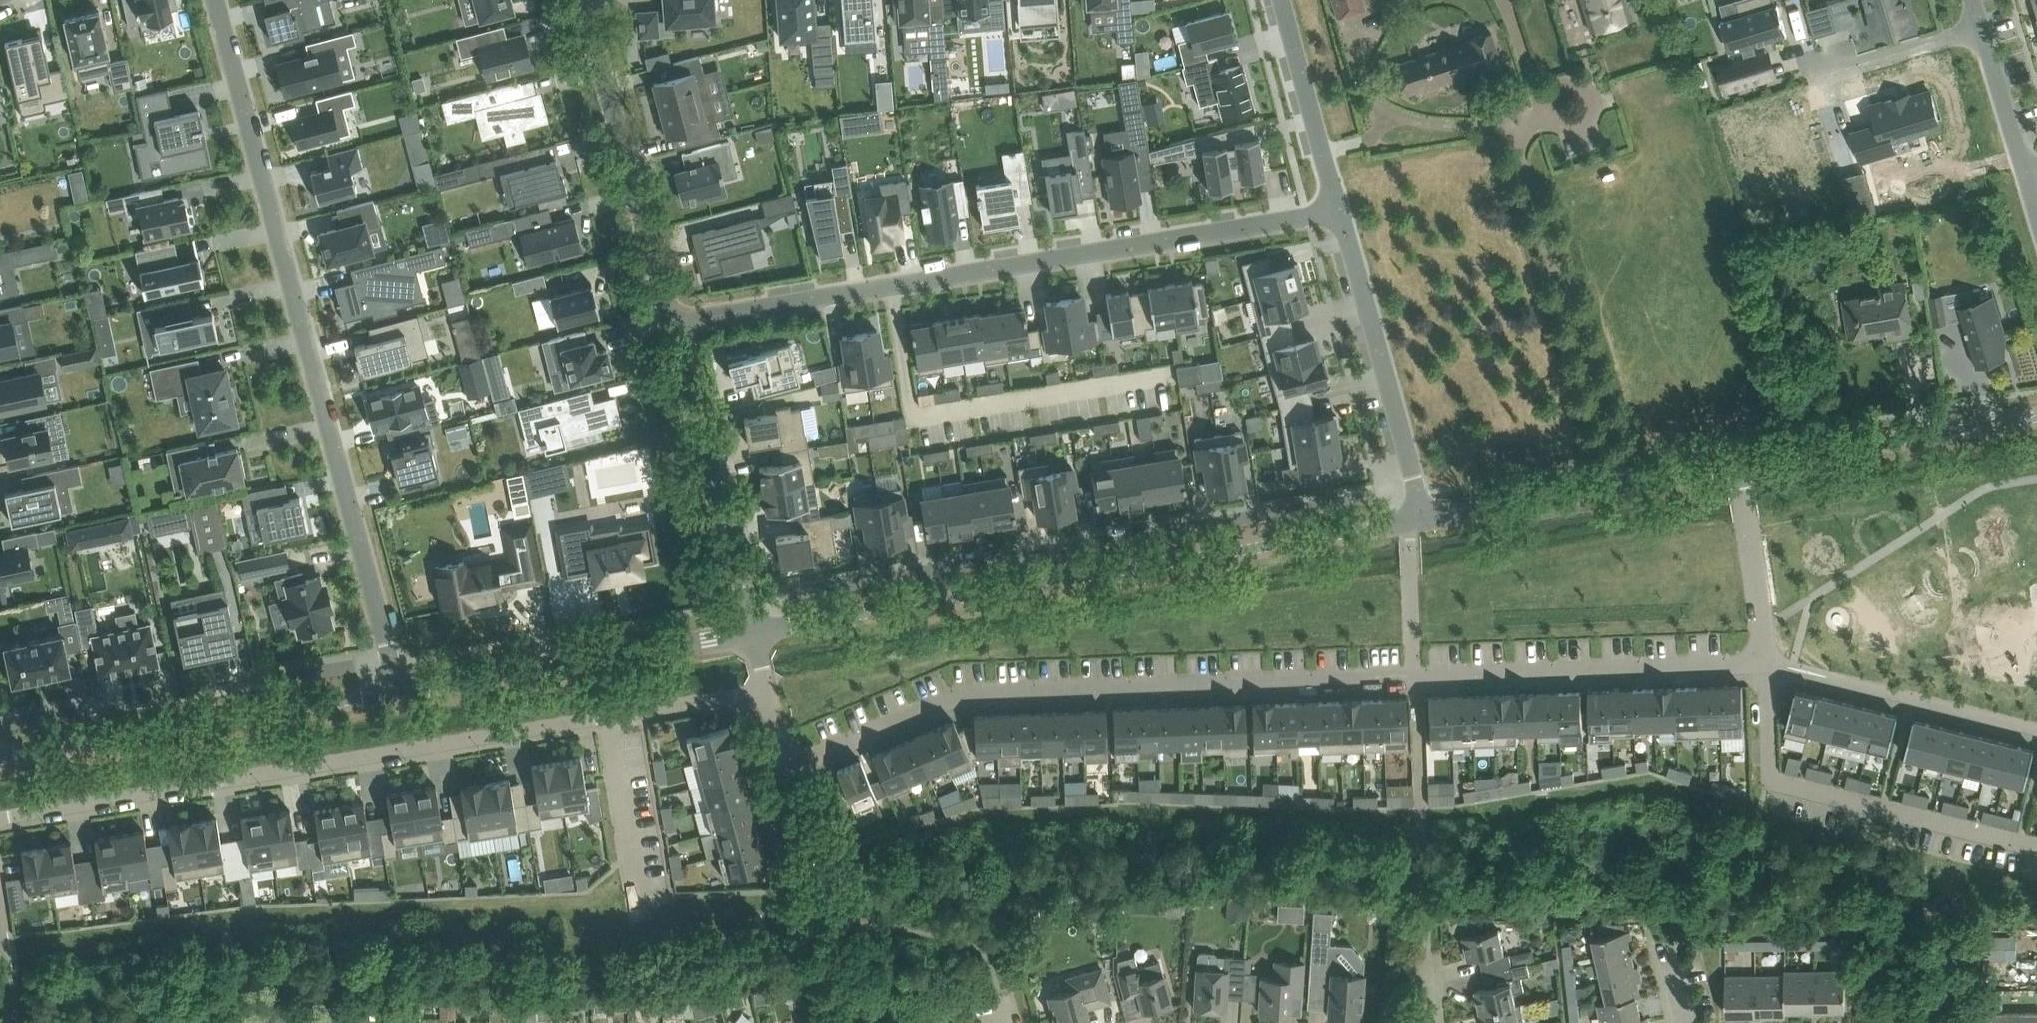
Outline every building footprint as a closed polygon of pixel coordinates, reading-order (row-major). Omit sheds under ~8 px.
[(129,26),(141,23),(141,25),(142,29),(174,22),(173,18),(173,17),(172,13),(172,10),(179,8),(177,0),(123,0),(129,26)] [(267,22),(270,36),(271,41),(283,38),(284,44),(305,38),(303,30),(323,25),(336,22),(336,20),(330,0),(286,0),(288,7),(283,8),(276,10),(276,12),(269,14),(271,21),(269,21),(267,22)] [(481,19),(513,10),(510,0),(476,0),(481,19)] [(665,10),(637,12),(639,36),(658,34),(658,33),(671,32),(671,23),(714,20),(713,0),(665,0),(665,10)] [(781,38),(812,36),(815,73),(835,71),(831,23),(815,24),(814,14),(815,14),(813,1),(813,0),(778,0),(781,38)] [(845,39),(875,36),(875,37),(877,37),(874,0),(842,0),(845,39)] [(896,22),(900,21),(900,23),(903,23),(905,50),(930,48),(930,51),(930,58),(933,88),(934,88),(935,103),(949,101),(946,57),(946,56),(943,15),(942,3),(928,4),(928,0),(894,0),(896,22)] [(942,3),(943,15),(958,14),(987,12),(988,28),(1004,27),(1002,0),(942,0),(942,3)] [(1019,26),(1059,23),(1057,0),(1017,0),(1019,26)] [(1083,7),(1090,6),(1091,6),(1092,13),(1115,12),(1117,29),(1118,43),(1134,41),(1131,0),(1082,0),(1083,7)] [(1144,12),(1156,11),(1155,0),(1143,0),(1144,12)] [(1366,8),(1364,0),(1332,0),(1337,17),(1366,8)] [(1632,21),(1625,0),(1580,0),(1590,33),(1632,21)] [(1720,22),(1730,52),(1743,48),(1747,60),(1719,68),(1726,91),(1765,79),(1758,56),(1756,57),(1752,45),(1787,35),(1778,4),(1774,5),(1772,0),(1742,0),(1736,2),(1740,15),(1720,22)] [(1866,0),(1869,9),(1868,9),(1867,9),(1868,10),(1869,10),(1876,33),(1876,32),(1899,26),(1910,22),(1905,5),(1906,5),(1906,4),(1904,4),(1903,0),(1866,0)] [(99,11),(65,19),(75,61),(76,61),(79,76),(110,69),(115,90),(134,86),(127,58),(110,62),(108,54),(109,53),(99,11)] [(1228,11),(1188,22),(1192,38),(1178,42),(1185,66),(1209,60),(1206,47),(1235,39),(1228,11)] [(496,27),(468,34),(473,54),(481,52),(488,78),(532,66),(524,35),(500,41),(496,27)] [(353,31),(306,44),(309,55),(278,63),(286,94),(342,80),(334,50),(357,44),(353,31)] [(1495,45),(1491,32),(1467,39),(1467,41),(1462,43),(1461,41),(1456,43),(1457,46),(1394,65),(1397,76),(1404,95),(1502,64),(1495,45)] [(22,38),(5,42),(17,96),(43,90),(45,102),(70,97),(64,67),(50,70),(43,39),(42,34),(22,38)] [(659,54),(645,57),(648,69),(671,63),(668,51),(659,54)] [(657,110),(710,96),(700,55),(673,62),(677,76),(654,82),(657,94),(653,95),(657,110)] [(1185,66),(1182,67),(1187,84),(1193,82),(1200,106),(1219,100),(1223,117),(1254,109),(1242,64),(1221,70),(1217,57),(1209,60),(1185,66)] [(1134,63),(1122,64),(1123,79),(1136,78),(1134,63)] [(1150,67),(1136,68),(1137,76),(1150,76),(1150,67)] [(423,77),(413,79),(416,92),(426,89),(423,77)] [(892,79),(876,81),(878,109),(894,107),(892,79)] [(1138,81),(1140,89),(1147,87),(1146,79),(1138,81)] [(521,81),(442,102),(446,119),(480,110),(486,133),(543,118),(540,105),(537,93),(524,96),(521,82),(521,81)] [(146,139),(133,142),(134,145),(147,142),(151,159),(161,157),(164,172),(164,174),(198,167),(197,165),(205,163),(202,152),(203,152),(200,141),(198,131),(203,130),(203,126),(202,127),(201,120),(199,112),(198,109),(194,110),(186,111),(173,114),(172,109),(168,88),(136,94),(145,135),(146,139)] [(1061,90),(1042,94),(1045,110),(1064,107),(1077,104),(1074,88),(1061,90)] [(320,112),(293,119),(300,147),(339,137),(349,134),(342,108),(355,104),(352,90),(338,93),(328,96),(316,99),(320,112)] [(1853,132),(1862,160),(1895,150),(1892,140),(1940,125),(1930,90),(1909,97),(1909,96),(1908,94),(1900,97),(1892,99),(1885,101),(1886,104),(1874,107),(1873,105),(1872,105),(1878,125),(1855,132),(1853,132)] [(710,96),(657,110),(661,126),(665,125),(668,136),(691,130),(695,144),(721,137),(710,96)] [(401,113),(405,130),(443,121),(439,104),(401,113)] [(1104,158),(1101,158),(1106,189),(1109,189),(1110,196),(1112,206),(1128,204),(1128,201),(1141,199),(1139,190),(1136,168),(1151,165),(1151,163),(1149,151),(1142,108),(1123,111),(1129,146),(1106,149),(1107,155),(1104,156),(1104,158)] [(1224,131),(1184,141),(1186,157),(1202,154),(1203,159),(1209,191),(1233,187),(1232,179),(1232,176),(1236,176),(1240,175),(1241,180),(1265,176),(1259,137),(1252,138),(1250,125),(1250,124),(1233,128),(1232,128),(1224,131)] [(772,125),(755,129),(758,142),(775,138),(772,125)] [(1074,169),(1039,175),(1043,196),(1048,195),(1052,214),(1078,210),(1076,199),(1082,198),(1082,197),(1096,195),(1085,129),(1068,132),(1074,169)] [(686,169),(675,171),(684,202),(690,201),(691,202),(691,201),(696,200),(696,201),(697,201),(696,199),(707,196),(708,199),(727,194),(723,180),(722,177),(723,176),(722,171),(721,171),(718,161),(728,159),(724,143),(723,142),(695,150),(695,151),(699,165),(686,169)] [(358,146),(327,154),(330,166),(311,171),(319,202),(358,192),(352,171),(364,168),(358,146)] [(541,146),(496,157),(501,176),(507,175),(515,204),(567,190),(563,176),(561,176),(556,158),(545,161),(541,146)] [(1161,147),(1149,151),(1151,163),(1163,161),(1161,147)] [(430,160),(412,165),(418,188),(436,183),(433,174),(430,160)] [(807,196),(806,197),(821,260),(839,257),(838,252),(843,251),(842,241),(840,231),(842,231),(854,229),(848,195),(852,194),(847,163),(846,163),(842,164),(832,166),(834,179),(836,192),(817,195),(808,197),(807,196)] [(455,168),(433,174),(436,183),(437,189),(459,183),(455,168)] [(980,185),(976,185),(978,193),(978,195),(977,195),(978,204),(979,204),(983,228),(1002,225),(1020,222),(1019,219),(1018,219),(1018,218),(1017,212),(1017,211),(1018,211),(1017,208),(1016,203),(1015,200),(1018,199),(1027,198),(1029,197),(1031,197),(1026,168),(1025,169),(1022,169),(1009,171),(1011,180),(1010,180),(1007,180),(980,185)] [(82,169),(69,172),(70,181),(84,178),(82,169)] [(1859,172),(1841,177),(1852,216),(1878,212),(1873,193),(1865,195),(1859,172)] [(963,179),(920,186),(928,235),(934,234),(935,237),(945,236),(944,232),(954,231),(952,217),(969,214),(963,179)] [(881,195),(865,197),(873,246),(892,243),(892,241),(904,239),(900,213),(912,211),(907,180),(880,184),(881,195)] [(141,215),(145,236),(191,227),(186,204),(180,206),(178,197),(165,200),(162,187),(123,195),(125,207),(127,212),(128,218),(141,215)] [(792,192),(762,200),(766,216),(796,208),(792,192)] [(338,228),(321,232),(323,243),(324,247),(321,248),(324,259),(327,258),(328,262),(369,251),(372,250),(371,246),(366,228),(380,224),(373,200),(337,209),(342,227),(338,228)] [(505,219),(466,229),(470,247),(509,236),(520,233),(527,231),(536,263),(582,251),(575,225),(574,218),(555,223),(553,223),(552,219),(549,207),(541,210),(505,219)] [(798,225),(795,212),(787,214),(791,227),(798,225)] [(758,217),(692,235),(704,278),(725,272),(721,259),(744,253),(751,252),(751,251),(766,247),(758,217)] [(466,230),(453,233),(455,241),(468,238),(466,230)] [(67,237),(57,240),(59,250),(70,248),(67,237)] [(57,257),(53,239),(26,245),(12,248),(16,266),(57,257)] [(145,295),(204,282),(198,257),(179,261),(175,242),(136,250),(145,295)] [(446,262),(442,245),(351,269),(351,270),(357,268),(360,279),(335,286),(339,303),(337,303),(337,305),(340,305),(344,321),(373,313),(374,318),(398,312),(396,307),(425,299),(424,298),(420,299),(412,271),(446,262)] [(1268,257),(1242,264),(1252,299),(1301,286),(1299,279),(1303,278),(1302,276),(1298,263),(1295,264),(1295,263),(1293,264),(1272,270),(1268,257)] [(516,294),(547,286),(544,273),(513,282),(514,287),(516,294)] [(460,276),(442,281),(448,306),(467,301),(460,276)] [(1192,280),(1170,283),(1176,322),(1175,322),(1177,332),(1178,332),(1200,328),(1199,320),(1198,319),(1209,317),(1203,282),(1193,284),(1192,280)] [(9,295),(6,281),(0,282),(0,297),(9,295)] [(1914,336),(1911,316),(1905,281),(1879,286),(1880,293),(1843,300),(1850,338),(1887,332),(1888,340),(1914,336)] [(1147,291),(1139,293),(1145,327),(1146,327),(1175,322),(1176,322),(1170,283),(1148,287),(1148,291),(1147,291)] [(592,285),(550,296),(557,324),(600,313),(592,285)] [(1301,286),(1252,299),(1261,335),(1287,328),(1283,314),(1288,312),(1306,307),(1301,286)] [(1129,290),(1106,294),(1109,311),(1113,337),(1113,338),(1146,332),(1146,327),(1145,327),(1139,293),(1130,294),(1129,290)] [(1929,296),(1928,297),(1933,325),(1934,325),(1954,322),(1964,320),(1977,365),(1983,363),(2004,357),(1998,337),(2004,335),(2005,334),(1994,297),(1993,298),(1972,304),(1960,308),(1955,309),(1948,311),(1945,294),(1929,297),(1929,296)] [(1082,296),(1064,299),(1072,344),(1085,341),(1101,339),(1098,320),(1086,322),(1086,321),(1082,296)] [(151,306),(160,350),(218,338),(213,312),(193,317),(189,298),(151,306)] [(1051,328),(1045,329),(1049,352),(1072,348),(1073,348),(1072,344),(1064,299),(1046,302),(1051,328)] [(42,302),(23,306),(26,318),(45,315),(42,302)] [(105,302),(88,306),(90,318),(94,317),(107,315),(105,302)] [(0,323),(0,354),(18,350),(12,321),(26,318),(23,306),(23,304),(0,309),(0,316),(1,322),(0,323)] [(1012,310),(1000,312),(1006,350),(1008,359),(1043,353),(1038,328),(1027,330),(1025,319),(1026,319),(1025,314),(1024,314),(1023,306),(1011,308),(1012,310)] [(1109,311),(1097,313),(1098,320),(1101,339),(1113,337),(1109,311)] [(1006,350),(1000,312),(979,316),(978,316),(985,353),(986,363),(1008,359),(1006,350)] [(979,316),(979,313),(957,317),(964,362),(985,358),(985,363),(986,363),(985,353),(978,316),(979,316)] [(107,315),(94,317),(98,333),(112,330),(108,314),(107,315)] [(418,314),(369,327),(372,341),(355,346),(357,355),(355,356),(361,376),(395,367),(395,366),(413,362),(409,346),(425,341),(418,314)] [(936,323),(943,370),(944,370),(943,365),(964,362),(957,317),(935,321),(935,323),(936,323)] [(936,323),(935,323),(924,325),(923,322),(912,324),(913,333),(912,333),(913,338),(914,338),(920,374),(943,370),(936,323)] [(1320,359),(1314,337),(1291,343),(1287,328),(1261,335),(1271,372),(1320,359)] [(585,330),(547,340),(556,372),(568,369),(571,382),(613,371),(607,349),(597,351),(594,340),(588,341),(585,330)] [(860,333),(869,387),(893,383),(888,355),(882,356),(878,330),(860,333)] [(869,387),(860,333),(842,336),(847,362),(841,363),(845,391),(869,387)] [(476,335),(459,339),(465,361),(482,356),(476,335)] [(531,344),(540,377),(553,373),(544,341),(531,344)] [(747,353),(727,356),(734,382),(754,377),(759,396),(801,385),(790,344),(748,356),(747,353)] [(61,352),(65,369),(101,361),(97,345),(61,352)] [(1182,347),(1172,349),(1174,362),(1184,360),(1182,347)] [(228,387),(228,386),(225,370),(225,368),(223,368),(223,369),(201,374),(200,373),(197,359),(196,359),(150,368),(156,399),(177,394),(174,380),(190,377),(197,410),(199,420),(200,426),(200,428),(202,427),(206,426),(234,420),(234,421),(236,420),(236,419),(235,419),(233,407),(232,402),(234,401),(231,386),(230,386),(228,387)] [(479,359),(462,364),(464,374),(470,395),(488,390),(479,359)] [(1325,378),(1329,377),(1329,376),(1328,376),(1324,361),(1325,361),(1324,359),(1320,360),(1320,359),(1271,372),(1281,409),(1307,403),(1303,387),(1326,381),(1325,378)] [(1118,361),(1105,363),(1107,373),(1120,371),(1118,361)] [(1094,375),(1107,373),(1105,363),(1092,365),(1094,375)] [(1180,385),(1203,381),(1200,363),(1177,367),(1180,385)] [(819,368),(812,370),(815,384),(823,382),(819,368)] [(39,370),(0,378),(0,411),(46,401),(39,370)] [(1059,371),(1046,373),(1048,383),(1061,381),(1059,371)] [(1209,381),(1211,391),(1223,388),(1222,379),(1209,381)] [(990,382),(991,392),(1004,390),(1002,380),(990,382)] [(838,381),(825,383),(828,400),(840,398),(839,391),(838,381)] [(1209,381),(1196,383),(1198,393),(1211,391),(1209,381)] [(978,394),(991,392),(990,382),(977,385),(978,394)] [(419,386),(367,400),(375,428),(401,422),(404,432),(440,423),(434,400),(423,403),(419,386)] [(960,387),(947,390),(948,399),(961,397),(960,387)] [(620,424),(612,397),(594,402),(591,389),(518,408),(519,412),(525,411),(530,429),(540,427),(543,440),(541,440),(541,441),(542,445),(544,444),(546,452),(567,446),(565,438),(601,429),(620,424)] [(934,392),(935,401),(948,399),(947,390),(934,392)] [(514,396),(494,401),(497,414),(518,408),(514,396)] [(1307,403),(1281,409),(1287,446),(1337,437),(1336,430),(1340,429),(1339,428),(1337,415),(1315,418),(1310,419),(1307,403)] [(781,451),(809,446),(806,433),(805,433),(801,408),(792,410),(791,406),(776,408),(777,412),(744,418),(749,444),(779,439),(781,451)] [(472,422),(497,415),(497,414),(496,410),(471,417),(472,422)] [(23,431),(24,432),(1,437),(4,453),(8,452),(10,464),(34,459),(34,462),(52,458),(51,455),(53,455),(50,438),(60,436),(54,412),(26,418),(28,430),(23,431)] [(1162,413),(1149,415),(1151,425),(1164,423),(1162,413)] [(1138,427),(1151,425),(1149,415),(1137,417),(1138,427)] [(896,431),(906,429),(904,416),(894,418),(896,431)] [(1119,420),(1107,422),(1108,432),(1121,430),(1119,420)] [(465,422),(445,427),(448,439),(468,434),(465,422)] [(1108,432),(1107,422),(1094,424),(1095,434),(1108,432)] [(848,439),(857,437),(855,424),(845,426),(848,439)] [(906,429),(896,431),(898,444),(908,442),(906,429)] [(1227,489),(1245,486),(1240,460),(1246,459),(1242,430),(1218,434),(1227,489)] [(1043,433),(1045,443),(1057,441),(1056,431),(1043,433)] [(1045,443),(1043,433),(1030,435),(1032,445),(1045,443)] [(1209,491),(1227,489),(1218,434),(1194,438),(1199,467),(1205,466),(1209,491)] [(857,437),(848,439),(850,452),(859,450),(857,437)] [(1288,467),(1282,468),(1285,485),(1305,482),(1303,470),(1302,466),(1327,462),(1328,466),(1330,465),(1341,463),(1341,460),(1339,450),(1341,450),(1341,448),(1339,448),(1337,437),(1287,446),(1290,467),(1288,467)] [(429,439),(403,446),(404,449),(387,454),(393,473),(397,472),(399,482),(420,476),(423,488),(441,483),(429,439)] [(979,443),(981,453),(994,451),(992,441),(979,443)] [(207,442),(166,451),(169,464),(181,461),(187,492),(244,480),(243,474),(245,473),(241,454),(239,454),(237,448),(209,454),(207,442)] [(981,453),(979,443),(966,446),(968,455),(981,453)] [(763,490),(814,482),(809,446),(781,451),(783,463),(759,467),(763,490)] [(1154,450),(1156,459),(1157,459),(1163,497),(1175,495),(1175,497),(1186,495),(1184,487),(1185,487),(1185,482),(1183,482),(1177,446),(1154,450)] [(949,448),(936,451),(938,460),(951,458),(949,448)] [(925,463),(938,460),(936,451),(923,453),(925,463)] [(1135,453),(1112,457),(1120,504),(1120,506),(1143,503),(1142,500),(1136,463),(1135,453)] [(1108,506),(1120,504),(1112,457),(1090,461),(1096,497),(1095,497),(1096,502),(1097,502),(1098,510),(1109,508),(1108,506)] [(1163,497),(1157,459),(1156,459),(1136,463),(1142,500),(1163,497)] [(566,461),(524,471),(529,497),(573,486),(566,461)] [(1049,472),(1050,472),(1049,463),(1018,468),(1023,496),(1035,494),(1039,520),(1057,517),(1049,472)] [(12,523),(62,513),(57,488),(83,482),(79,464),(33,474),(36,485),(5,492),(12,523)] [(1049,472),(1057,517),(1075,514),(1070,488),(1076,487),(1073,468),(1050,472),(1049,472)] [(1007,475),(985,478),(993,525),(1005,523),(1005,526),(1015,524),(1014,515),(1015,515),(1014,510),(1013,511),(1007,475)] [(965,491),(972,529),(993,525),(985,478),(963,482),(965,491)] [(793,522),(801,520),(820,517),(814,482),(763,490),(767,513),(791,510),(793,522)] [(307,531),(300,497),(279,501),(276,485),(242,493),(246,510),(257,508),(264,540),(307,531)] [(878,491),(887,545),(905,542),(900,516),(906,515),(901,487),(878,491)] [(869,548),(887,545),(878,491),(854,495),(859,523),(865,522),(869,548)] [(965,491),(944,495),(950,532),(949,532),(950,535),(973,531),(972,529),(965,491)] [(938,534),(949,532),(950,532),(944,495),(922,498),(926,525),(925,525),(926,530),(927,530),(928,538),(939,537),(938,534)] [(147,514),(138,515),(139,521),(148,519),(151,531),(151,533),(160,531),(192,524),(194,530),(198,552),(223,546),(228,545),(221,514),(217,498),(170,508),(147,514)] [(87,526),(67,530),(69,539),(71,549),(90,545),(122,538),(133,535),(133,533),(142,531),(139,521),(138,515),(138,512),(129,514),(129,517),(117,519),(87,526)] [(820,517),(801,520),(803,532),(776,536),(780,563),(812,558),(813,562),(828,559),(828,555),(837,553),(831,515),(820,517)] [(591,524),(558,530),(565,566),(567,576),(594,570),(595,576),(596,582),(609,580),(613,579),(626,576),(627,577),(631,576),(643,573),(642,568),(641,562),(657,560),(655,550),(653,540),(650,523),(620,529),(620,524),(592,530),(591,524)] [(537,558),(530,524),(506,529),(512,558),(512,563),(537,558)] [(9,536),(12,550),(0,552),(0,582),(33,575),(27,547),(39,544),(36,530),(9,536)] [(285,551),(239,561),(242,576),(289,566),(285,551)] [(464,561),(435,566),(444,611),(473,605),(472,603),(502,597),(500,588),(518,584),(515,570),(497,573),(496,568),(495,560),(465,566),(464,561)] [(303,573),(282,578),(287,598),(286,598),(293,625),(297,624),(299,633),(302,633),(304,639),(321,634),(320,628),(333,625),(329,612),(332,611),(325,584),(322,585),(320,576),(305,580),(303,573)] [(225,587),(171,598),(183,657),(184,662),(238,651),(237,645),(225,587)] [(69,593),(45,598),(48,611),(56,609),(58,609),(72,606),(69,593)] [(92,607),(76,610),(84,645),(93,643),(101,677),(159,664),(150,623),(137,626),(134,612),(117,616),(120,629),(98,634),(92,607)] [(5,646),(13,684),(71,671),(67,652),(81,649),(75,621),(60,625),(61,634),(5,646)] [(1720,686),(1722,734),(1744,733),(1742,686),(1741,686),(1741,685),(1720,686)] [(1699,687),(1698,687),(1700,735),(1722,734),(1720,686),(1719,686),(1699,687)] [(1700,735),(1698,687),(1697,687),(1677,688),(1679,735),(1700,735)] [(1677,736),(1679,735),(1677,688),(1676,688),(1656,689),(1655,689),(1657,731),(1677,731),(1677,736)] [(1612,691),(1614,738),(1615,738),(1615,733),(1635,732),(1633,690),(1633,689),(1612,690),(1612,691)] [(1633,690),(1635,732),(1657,731),(1655,689),(1654,689),(1634,689),(1634,690),(1633,690)] [(1614,738),(1612,691),(1611,691),(1611,690),(1591,691),(1589,691),(1591,739),(1614,738)] [(1784,723),(1784,725),(1787,726),(1785,735),(1807,741),(1808,741),(1810,731),(1809,731),(1818,695),(1796,690),(1790,713),(1788,724),(1784,723)] [(1537,694),(1539,731),(1560,730),(1560,740),(1561,740),(1559,693),(1558,693),(1558,692),(1538,693),(1538,694),(1537,694)] [(1559,693),(1561,740),(1584,739),(1582,692),(1580,692),(1560,692),(1560,693),(1559,693)] [(1517,694),(1516,694),(1517,732),(1518,732),(1527,732),(1539,731),(1537,694),(1537,693),(1517,694)] [(1495,695),(1494,695),(1496,742),(1518,742),(1516,694),(1515,694),(1495,695)] [(1475,743),(1496,742),(1494,695),(1473,696),(1475,743)] [(1818,695),(1809,731),(1810,731),(1818,733),(1828,736),(1829,736),(1838,701),(1838,700),(1818,695)] [(1452,697),(1451,697),(1453,744),(1475,743),(1473,696),(1472,696),(1452,696),(1452,697)] [(1430,745),(1453,744),(1451,697),(1450,697),(1430,697),(1430,698),(1429,698),(1430,745)] [(1408,746),(1406,699),(1404,699),(1404,698),(1384,699),(1383,699),(1385,747),(1408,746)] [(1385,747),(1383,699),(1382,700),(1382,699),(1362,700),(1361,700),(1363,748),(1385,747)] [(1363,748),(1361,700),(1341,701),(1340,701),(1342,748),(1363,748)] [(1342,748),(1340,701),(1339,701),(1319,702),(1318,702),(1320,749),(1342,748)] [(1838,701),(1828,741),(1848,746),(1858,706),(1857,705),(1839,701),(1838,701)] [(1276,704),(1275,704),(1277,751),(1278,751),(1290,750),(1291,757),(1299,757),(1299,753),(1298,740),(1297,703),(1296,703),(1296,702),(1276,703),(1276,704)] [(1320,749),(1318,702),(1297,702),(1297,703),(1298,740),(1319,740),(1319,749),(1320,749)] [(1277,751),(1275,704),(1274,703),(1254,704),(1253,705),(1254,752),(1277,751)] [(1224,753),(1222,706),(1222,705),(1201,706),(1201,707),(1202,749),(1223,748),(1223,753),(1224,753)] [(1222,706),(1224,753),(1247,752),(1245,705),(1243,705),(1223,705),(1223,706),(1222,706)] [(1858,706),(1848,746),(1868,751),(1878,711),(1877,710),(1858,705),(1858,706)] [(1202,749),(1201,707),(1200,707),(1200,706),(1180,707),(1179,707),(1181,745),(1201,744),(1202,749)] [(1181,745),(1179,707),(1158,708),(1159,746),(1181,745)] [(1137,709),(1136,709),(1138,756),(1139,756),(1159,755),(1159,746),(1158,708),(1157,708),(1137,709)] [(1138,756),(1136,709),(1135,709),(1115,709),(1115,710),(1113,710),(1115,757),(1138,756)] [(1084,711),(1083,711),(1085,759),(1108,758),(1106,714),(1106,710),(1104,710),(1084,711)] [(1878,711),(1868,751),(1888,756),(1898,715),(1878,710),(1878,711)] [(1062,712),(1063,750),(1064,759),(1085,759),(1083,711),(1062,712)] [(1041,713),(1040,713),(1042,755),(1043,755),(1042,751),(1063,750),(1062,712),(1061,712),(1041,713)] [(999,762),(1020,761),(1018,713),(998,714),(998,715),(997,715),(999,762)] [(1040,713),(1039,713),(1018,713),(1020,761),(1021,761),(1021,756),(1042,755),(1040,713)] [(998,762),(999,762),(997,715),(996,715),(996,714),(976,715),(974,716),(975,727),(966,727),(974,758),(998,757),(998,762)] [(1914,720),(1904,760),(1925,765),(1926,765),(1927,760),(1926,760),(1935,725),(1934,725),(1935,725),(1914,720)] [(934,729),(933,730),(948,764),(947,765),(951,774),(952,773),(975,763),(974,758),(966,727),(959,731),(954,721),(953,722),(953,721),(934,729)] [(1935,725),(1926,760),(1927,760),(1945,765),(1946,765),(1955,730),(1954,730),(1935,725)] [(728,727),(687,738),(693,762),(694,763),(698,762),(698,761),(735,751),(734,750),(735,750),(728,727)] [(914,738),(928,773),(947,765),(948,764),(933,730),(914,738)] [(1945,765),(1943,774),(1944,775),(1963,780),(1964,780),(1965,775),(1964,775),(1974,735),(1955,730),(1946,765),(1945,765)] [(1974,735),(1964,775),(1965,775),(1984,780),(1985,780),(1986,775),(1985,775),(1994,740),(1994,739),(1975,735),(1974,735)] [(894,746),(894,747),(909,781),(928,773),(914,738),(913,739),(913,738),(894,746)] [(1986,775),(2005,780),(2014,745),(2014,744),(1995,740),(1994,740),(1985,775),(1986,775)] [(2014,745),(2005,780),(2026,785),(2035,750),(2015,745),(2014,745)] [(874,755),(873,756),(882,777),(889,793),(889,795),(910,786),(911,785),(909,781),(894,747),(893,747),(874,755)] [(735,751),(698,761),(698,762),(704,784),(741,774),(741,773),(735,751),(735,752),(735,751)] [(581,757),(556,761),(565,811),(585,807),(590,821),(602,817),(597,787),(586,789),(581,757)] [(654,759),(656,771),(666,770),(664,758),(654,759)] [(861,760),(837,770),(853,808),(876,798),(889,793),(882,777),(870,782),(861,760)] [(1636,761),(1638,771),(1650,769),(1648,760),(1636,761)] [(538,801),(526,803),(530,828),(543,826),(541,815),(565,811),(556,761),(532,765),(538,801)] [(1798,774),(1801,764),(1788,761),(1786,771),(1798,774)] [(1614,765),(1616,775),(1628,773),(1626,763),(1614,765)] [(1616,775),(1614,765),(1602,767),(1604,777),(1616,775)] [(1678,779),(1682,770),(1670,766),(1667,775),(1678,779)] [(1818,779),(1821,769),(1808,766),(1806,776),(1818,779)] [(1821,769),(1818,779),(1831,782),(1833,773),(1821,769)] [(668,781),(666,770),(656,771),(658,783),(668,781)] [(1682,770),(1678,779),(1690,783),(1693,774),(1682,770)] [(1562,774),(1563,784),(1575,782),(1573,772),(1562,774)] [(741,774),(704,784),(710,806),(711,807),(747,797),(747,796),(741,775),(741,774)] [(1562,774),(1540,778),(1542,788),(1563,784),(1562,774)] [(1845,786),(1858,789),(1860,779),(1848,776),(1845,786)] [(510,779),(485,783),(494,833),(518,829),(518,830),(526,829),(530,828),(526,803),(514,805),(511,784),(510,779)] [(1873,782),(1860,779),(1858,789),(1870,792),(1873,782)] [(1519,782),(1520,792),(1532,790),(1530,780),(1519,782)] [(1722,794),(1725,785),(1714,781),(1711,790),(1722,794)] [(1520,792),(1519,782),(1507,784),(1509,794),(1520,792)] [(465,813),(453,815),(457,839),(459,839),(469,837),(494,833),(485,783),(461,787),(462,792),(465,813)] [(436,785),(411,790),(420,839),(444,835),(445,842),(457,840),(458,840),(457,839),(453,815),(442,817),(436,785)] [(1725,785),(1722,794),(1733,798),(1737,789),(1725,785)] [(1476,789),(1477,799),(1489,797),(1488,787),(1476,789)] [(1127,799),(1139,799),(1140,789),(1127,789),(1127,799)] [(1140,789),(1139,799),(1151,800),(1152,790),(1140,789)] [(1477,799),(1476,789),(1464,791),(1466,801),(1477,799)] [(393,830),(381,832),(385,854),(385,857),(398,855),(396,843),(420,839),(411,790),(387,794),(393,830)] [(1182,801),(1183,791),(1171,790),(1170,800),(1182,801)] [(1183,791),(1182,801),(1195,801),(1195,791),(1183,791)] [(1915,803),(1918,794),(1905,791),(1903,800),(1915,803)] [(1075,803),(1087,802),(1087,792),(1075,793),(1075,803)] [(1087,802),(1099,802),(1099,792),(1087,792),(1087,802)] [(1213,802),(1226,802),(1226,792),(1214,792),(1213,802)] [(1226,792),(1226,802),(1238,803),(1238,793),(1226,792)] [(1043,794),(1044,804),(1056,803),(1055,793),(1043,794)] [(1005,805),(1022,804),(1022,794),(1005,795),(1005,805)] [(1032,804),(1044,804),(1043,794),(1031,794),(1032,804)] [(1261,794),(1260,804),(1279,804),(1279,794),(1263,794),(1261,794)] [(1279,794),(1279,804),(1291,805),(1291,795),(1279,794)] [(1441,794),(1429,794),(1429,804),(1441,804),(1441,794)] [(1918,794),(1915,803),(1928,807),(1930,797),(1918,794)] [(972,806),(978,804),(974,795),(963,798),(966,808),(972,806)] [(989,805),(1005,805),(1005,795),(988,795),(989,805)] [(1414,795),(1401,795),(1402,805),(1413,805),(1414,795)] [(1322,806),(1322,796),(1310,796),(1310,806),(1322,806)] [(1335,797),(1322,796),(1322,806),(1334,807),(1335,797)] [(1366,806),(1365,796),(1353,796),(1353,806),(1366,806)] [(1366,806),(1378,806),(1377,796),(1365,796),(1366,806)] [(710,806),(706,807),(706,808),(712,832),(753,820),(748,798),(747,798),(747,797),(711,807),(710,806)] [(882,814),(876,798),(853,808),(860,824),(882,814)] [(955,812),(966,808),(963,798),(952,802),(955,812)] [(364,801),(339,806),(348,855),(371,851),(372,856),(385,854),(381,832),(380,827),(369,828),(364,801)] [(1955,813),(1957,804),(1945,801),(1942,810),(1955,813)] [(1957,804),(1955,813),(1967,817),(1970,807),(1957,804)] [(662,807),(664,819),(674,817),(672,805),(662,807)] [(320,839),(308,841),(312,865),(313,869),(314,878),(350,872),(348,855),(339,806),(315,810),(320,839)] [(925,822),(937,818),(934,808),(922,812),(925,822)] [(290,810),(266,814),(274,864),(298,860),(300,867),(312,865),(308,841),(307,837),(295,839),(290,810)] [(1994,823),(1997,814),(1984,810),(1982,820),(1994,823)] [(914,826),(925,822),(922,812),(911,816),(914,826)] [(246,845),(234,847),(239,878),(252,876),(251,868),(274,864),(266,814),(241,818),(246,845)] [(2009,817),(1997,814),(1994,823),(2007,826),(2009,817)] [(674,817),(664,819),(666,830),(676,829),(674,817)] [(217,818),(192,822),(201,872),(224,868),(226,880),(239,878),(234,847),(222,849),(217,818)] [(702,834),(701,834),(707,857),(718,855),(760,843),(759,843),(760,843),(754,821),(753,820),(712,832),(702,834)] [(174,862),(162,864),(166,889),(178,887),(177,876),(201,872),(192,822),(168,826),(174,862)] [(144,830),(120,834),(126,874),(126,875),(127,879),(128,879),(151,875),(152,885),(165,883),(162,864),(161,857),(149,859),(144,830)] [(848,832),(837,835),(842,849),(854,845),(848,832)] [(100,869),(88,871),(93,900),(106,897),(104,888),(129,884),(128,879),(127,879),(120,834),(95,838),(98,858),(100,869)] [(71,842),(47,847),(54,892),(57,906),(80,902),(93,900),(88,871),(76,873),(71,842)] [(760,843),(718,855),(725,879),(766,868),(766,866),(760,844),(760,843)] [(47,847),(22,851),(30,896),(54,892),(47,847)] [(670,854),(672,866),(682,864),(680,853),(670,854)] [(684,876),(682,864),(672,866),(674,878),(684,876)] [(586,875),(576,877),(578,889),(588,887),(586,875)] [(252,876),(239,878),(244,903),(256,901),(252,876)] [(557,876),(545,878),(547,891),(559,889),(557,876)] [(21,877),(7,880),(9,896),(24,893),(21,877)] [(478,884),(466,885),(466,895),(478,894),(478,884)] [(391,888),(379,888),(380,898),(392,898),(391,888)] [(1246,919),(1247,900),(1227,898),(1226,917),(1246,919)] [(170,914),(169,904),(157,905),(158,915),(170,914)] [(1290,905),(1290,921),(1304,922),(1304,905),(1290,905)] [(1314,911),(1313,929),(1331,930),(1332,912),(1314,911)] [(1505,956),(1499,930),(1463,938),(1468,960),(1483,957),(1484,962),(1483,962),(1485,972),(1483,972),(1483,973),(1512,967),(1510,955),(1505,956)] [(1600,937),(1593,939),(1598,960),(1631,952),(1628,939),(1626,931),(1600,937)] [(2016,936),(1984,937),(1984,960),(2017,959),(2016,936)] [(1815,948),(1845,948),(1845,939),(1815,940),(1815,948)] [(1725,949),(1756,948),(1756,940),(1725,940),(1725,949)] [(1756,948),(1785,948),(1785,940),(1756,940),(1756,948)] [(1785,948),(1815,948),(1815,940),(1785,940),(1785,948)] [(1310,962),(1309,986),(1324,987),(1325,987),(1331,993),(1330,1009),(1329,1017),(1336,1017),(1361,1019),(1362,1009),(1363,994),(1363,982),(1356,974),(1344,959),(1336,950),(1326,950),(1326,943),(1312,942),(1310,962)] [(1572,944),(1563,945),(1564,959),(1565,966),(1574,966),(1573,959),(1573,957),(1572,948),(1572,944)] [(1526,951),(1521,958),(1522,964),(1535,961),(1533,950),(1526,951)] [(1631,952),(1598,960),(1599,963),(1603,981),(1603,982),(1636,975),(1634,967),(1631,955),(1631,952)] [(1196,988),(1194,1008),(1226,1010),(1227,998),(1227,992),(1243,993),(1245,973),(1245,972),(1246,957),(1230,956),(1225,956),(1224,970),(1216,969),(1217,956),(1216,954),(1202,953),(1198,957),(1197,968),(1196,988)] [(1119,960),(1118,972),(1120,978),(1125,997),(1130,1016),(1143,1012),(1153,1009),(1172,1004),(1167,985),(1164,974),(1162,974),(1158,961),(1138,967),(1131,968),(1128,957),(1119,960)] [(1557,957),(1543,960),(1546,974),(1559,972),(1557,957)] [(1303,995),(1305,963),(1276,961),(1275,978),(1262,977),(1260,1012),(1288,1014),(1289,994),(1303,995)] [(1531,976),(1528,963),(1512,967),(1483,973),(1483,974),(1485,973),(1487,983),(1489,983),(1490,988),(1475,991),(1480,1013),(1516,1005),(1513,994),(1525,991),(1522,978),(1531,976)] [(1574,966),(1565,966),(1565,974),(1567,988),(1576,987),(1574,973),(1574,966)] [(1102,968),(1067,977),(1070,990),(1049,996),(1057,1022),(1090,1022),(1086,1009),(1111,1002),(1109,993),(1102,968)] [(1815,1014),(1821,1014),(1821,1009),(1846,1009),(1846,989),(1845,970),(1815,971),(1815,1014)] [(1756,1018),(1762,1018),(1762,1014),(1786,1014),(1786,971),(1785,971),(1785,975),(1756,975),(1756,1018)] [(1815,1014),(1815,971),(1786,971),(1786,1014),(1787,1014),(1787,1010),(1810,1009),(1809,1014),(1815,1014)] [(1608,1002),(1598,1004),(1598,1005),(1640,995),(1637,981),(1636,975),(1603,982),(1604,986),(1608,1002)] [(1756,1018),(1756,975),(1726,976),(1726,1014),(1750,1014),(1750,1018),(1756,1018)] [(1576,987),(1567,988),(1567,994),(1569,1010),(1578,1009),(1577,999),(1576,992),(1576,987)] [(765,991),(755,991),(755,994),(755,1003),(766,1002),(765,991)] [(716,993),(699,997),(704,1015),(721,1010),(716,993)] [(743,993),(731,996),(734,1007),(746,1004),(743,993)] [(626,994),(616,995),(616,1010),(627,1010),(626,997),(626,994)] [(645,995),(629,995),(629,1009),(645,1008),(645,995)] [(1598,1005),(1600,1011),(1603,1022),(1647,1022),(1646,1018),(1642,1019),(1638,1002),(1636,997),(1641,996),(1640,995),(1598,1005)] [(440,1017),(455,1016),(455,1000),(439,1001),(440,1017)] [(536,1001),(526,1001),(526,1013),(537,1013),(536,1001)] [(1480,1013),(1482,1022),(1525,1022),(1521,1004),(1516,1005),(1480,1013)] [(1569,1010),(1570,1017),(1571,1022),(1580,1022),(1578,1009),(1569,1010)] [(272,1010),(273,1022),(286,1022),(286,1010),(272,1010)] [(1983,1013),(1983,1022),(2036,1022),(2036,1013),(1983,1013)]
